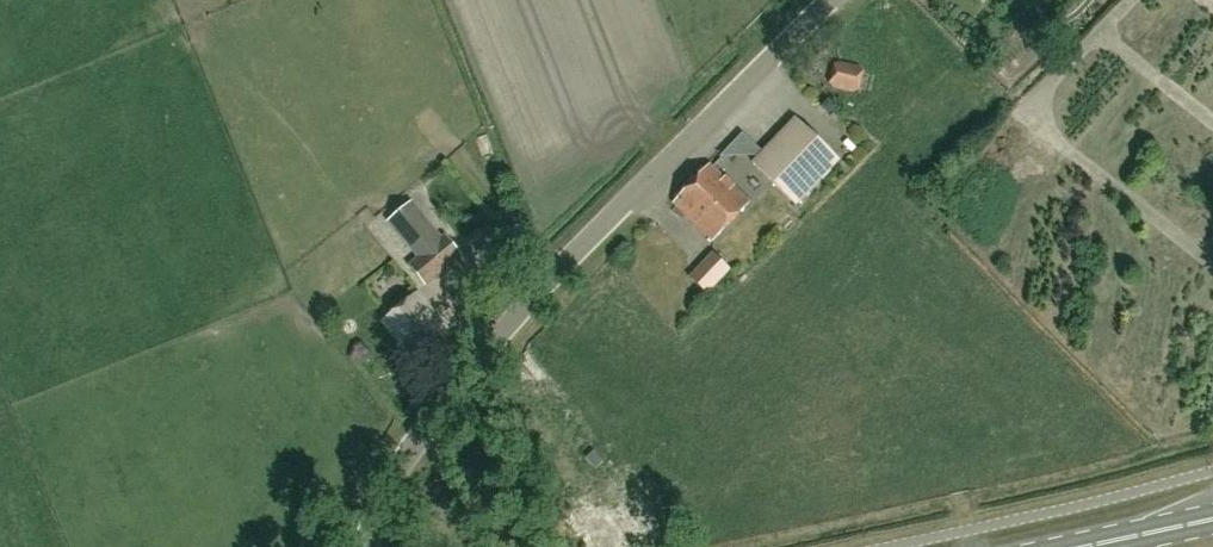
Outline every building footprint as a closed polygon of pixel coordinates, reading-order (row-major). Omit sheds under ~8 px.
[(834,65),(830,83),(834,87),(852,92),(858,90),(862,72),(859,67),(840,63),(834,65)] [(797,119),(754,165),(798,207),(840,162),(797,119)] [(710,164),(692,183),(732,222),(750,203),(710,164)] [(732,222),(692,183),(673,202),(713,241),(732,222)] [(421,254),(407,265),(424,285),(461,254),(444,234),(441,237),(410,200),(390,217),(421,254)] [(706,294),(729,270),(712,253),(689,277),(706,294)] [(412,357),(446,329),(416,292),(382,319),(412,357)]
